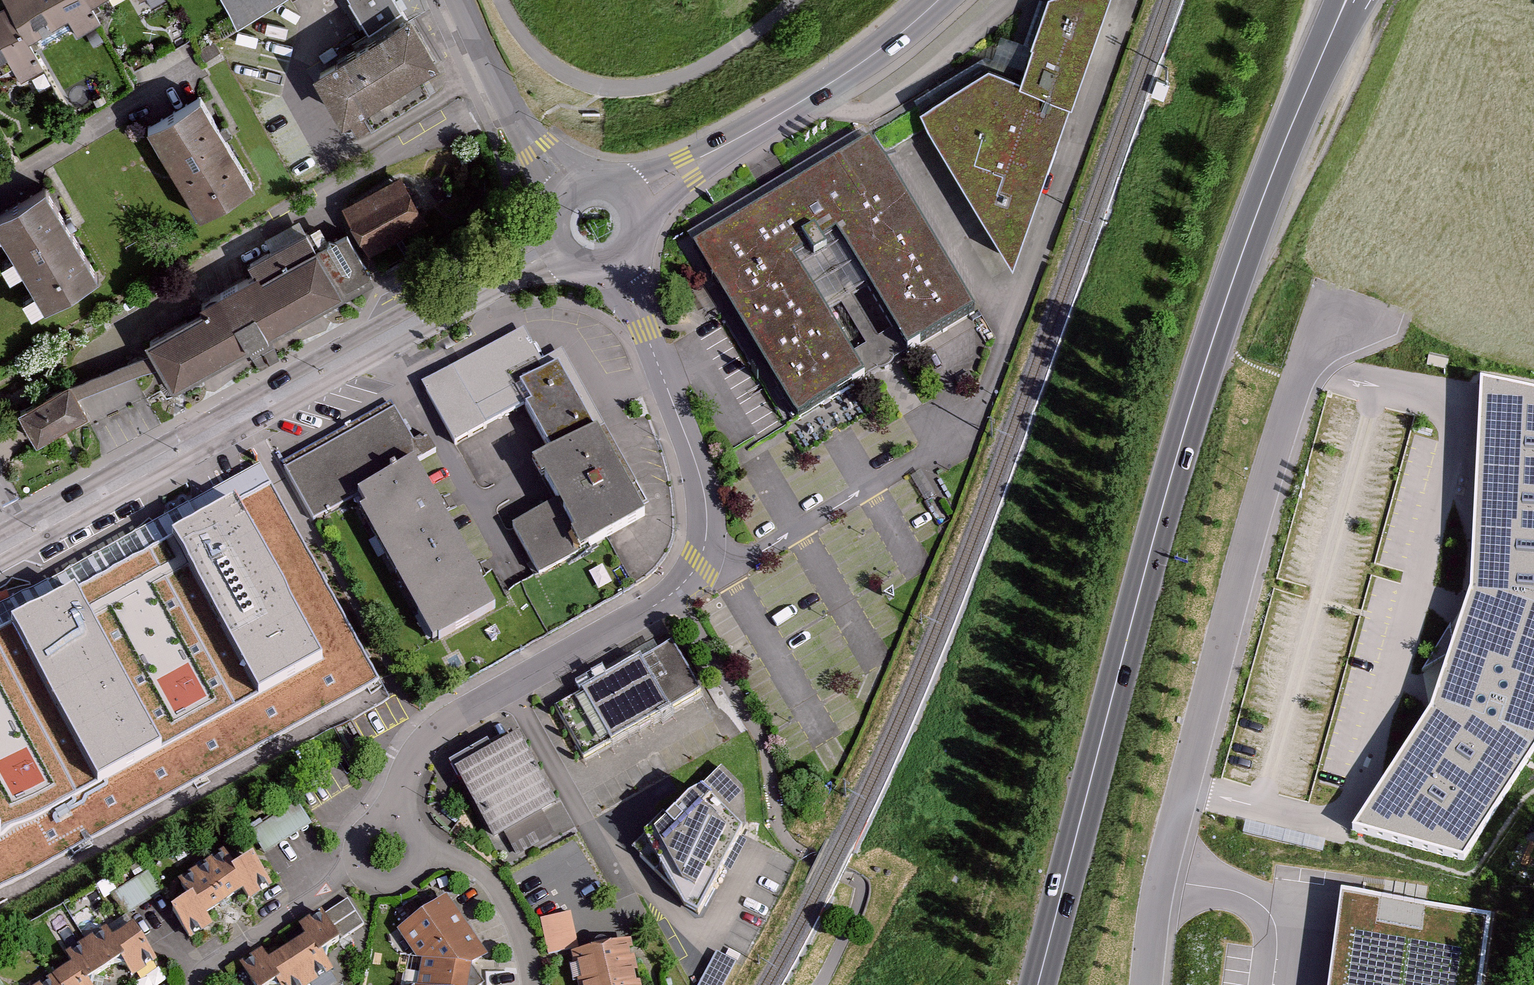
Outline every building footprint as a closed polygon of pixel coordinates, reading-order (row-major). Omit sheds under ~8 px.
[(7,8),(0,11),(0,79),(13,71),(19,82),(43,69),(37,58),(102,23),(93,8),(107,0),(2,0),(7,8)] [(238,23),(278,0),(225,0),(238,23)] [(368,33),(403,13),(396,0),(349,0),(368,33)] [(1031,0),(1004,86),(973,74),(906,116),(1002,266),(1097,0),(1032,0),(1031,0)] [(408,13),(316,68),(345,114),(437,64),(408,13)] [(198,96),(150,123),(206,212),(253,184),(198,96)] [(965,320),(854,136),(675,245),(785,424),(851,384),(780,268),(827,240),(899,359),(965,320)] [(395,179),(339,208),(366,258),(423,226),(395,179)] [(0,211),(0,223),(45,302),(99,270),(45,184),(0,211)] [(311,244),(298,220),(235,253),(248,278),(311,244)] [(315,246),(150,333),(175,381),(340,294),(315,246)] [(530,329),(426,381),(460,444),(524,409),(549,455),(531,464),(555,506),(515,526),(543,575),(645,514),(562,364),(551,369),(530,329)] [(82,375),(100,416),(147,396),(136,371),(162,359),(155,343),(82,375)] [(1480,374),(1469,585),(1430,702),(1352,830),(1467,859),(1533,753),(1533,385),(1480,374)] [(70,383),(17,410),(34,442),(87,416),(70,383)] [(389,411),(284,468),(310,517),(342,499),(401,467),(429,452),(421,437),(407,444),(389,411)] [(481,611),(401,467),(342,499),(422,643),(481,611)] [(0,635),(0,893),(380,680),(272,486),(218,516),(0,635)] [(581,764),(696,696),(666,646),(551,714),(581,764)] [(553,810),(506,744),(445,779),(486,849),(553,810)] [(740,795),(714,773),(634,846),(672,918),(685,926),(745,832),(740,795)] [(299,797),(259,822),(273,843),(312,818),(299,797)] [(262,894),(240,862),(219,875),(210,861),(169,888),(178,902),(160,914),(181,946),(206,930),(200,922),(232,901),(238,910),(262,894)] [(137,897),(158,891),(153,871),(131,877),(137,897)] [(1427,893),(1428,882),(1401,880),(1401,891),(1427,893)] [(1346,892),(1332,984),(1482,984),(1492,912),(1346,892)] [(414,967),(411,984),(459,984),(461,973),(479,961),(439,902),(391,933),(414,967)] [(316,922),(312,917),(289,931),(295,941),(261,962),(256,954),(229,971),(237,984),(308,984),(323,975),(312,957),(360,927),(345,903),(316,922)] [(545,959),(576,952),(568,916),(537,923),(545,959)] [(120,929),(105,939),(99,930),(59,957),(64,965),(35,984),(85,984),(110,969),(121,984),(122,984),(147,968),(120,929)] [(624,946),(566,958),(571,984),(632,984),(624,946)] [(697,984),(729,984),(739,968),(712,955),(697,984)]
